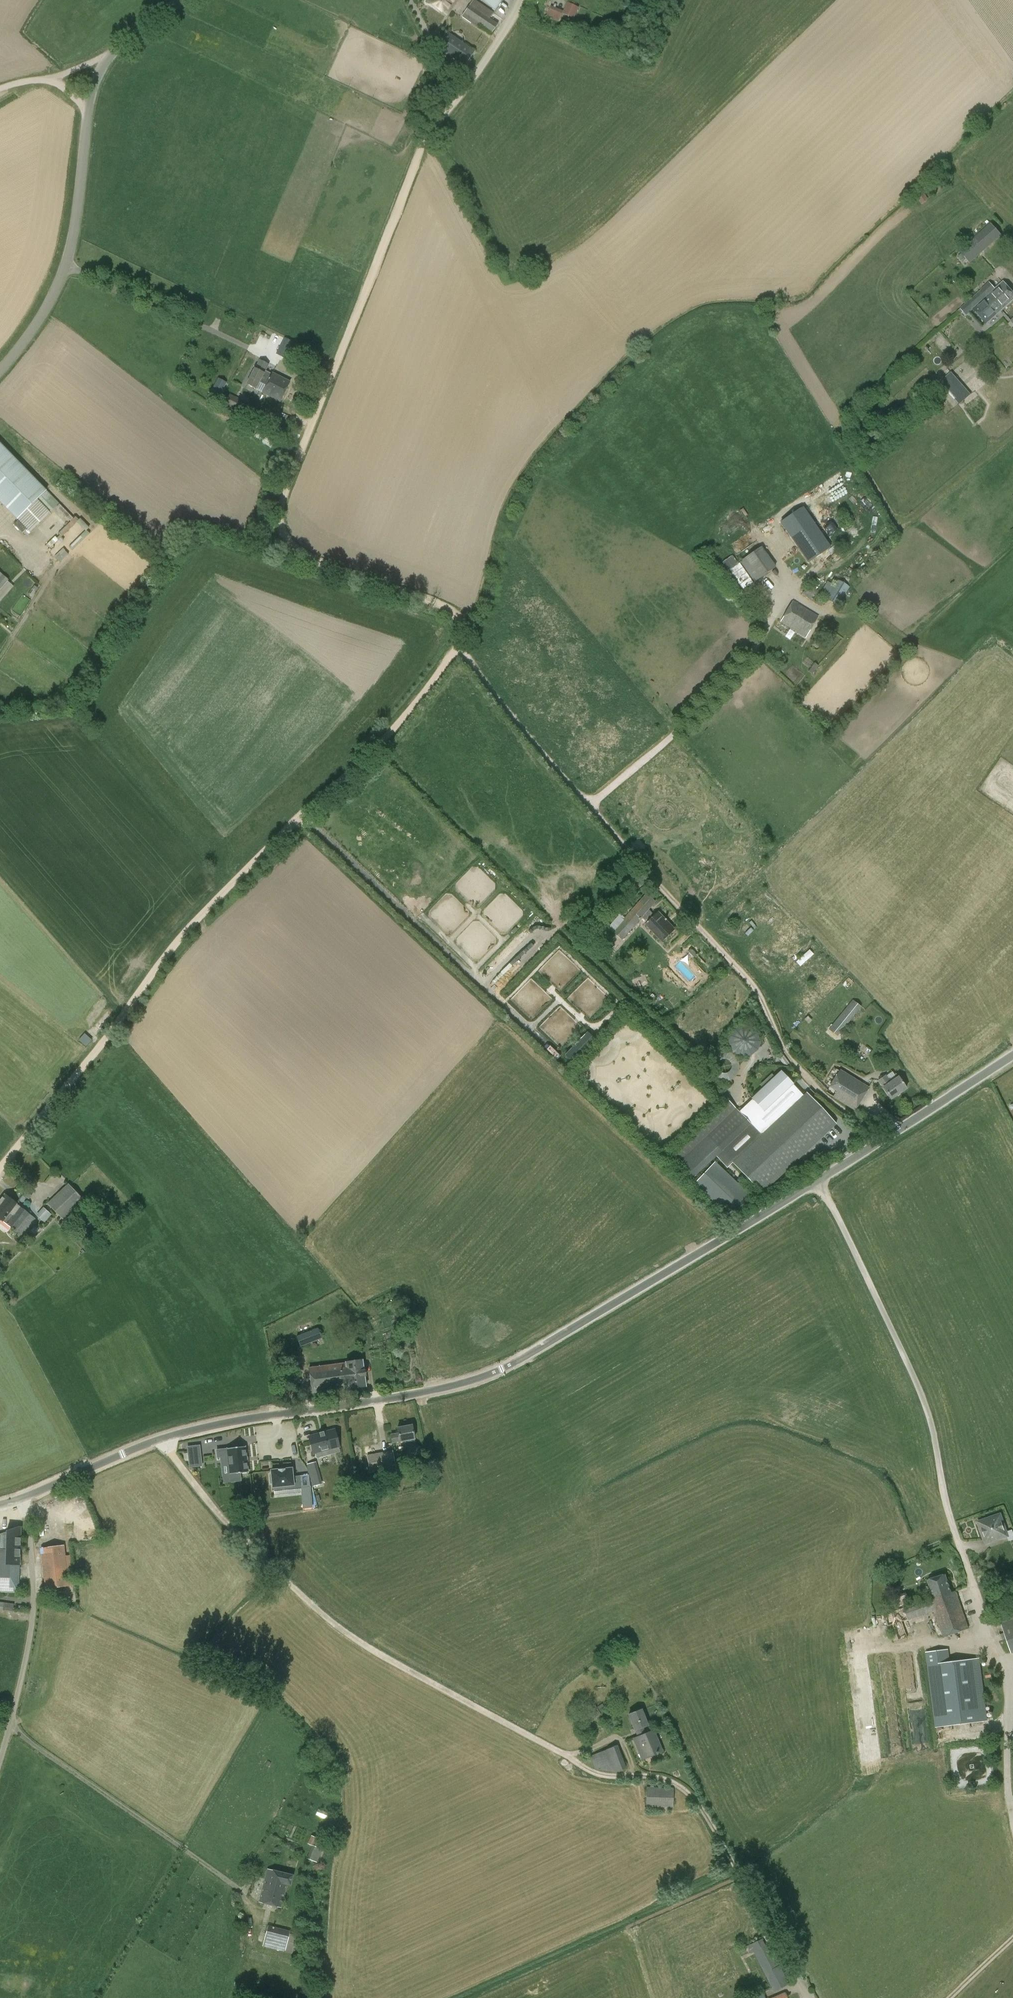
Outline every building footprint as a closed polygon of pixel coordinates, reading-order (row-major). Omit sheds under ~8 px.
[(427,0),(447,15),(457,0),(427,0)] [(465,13),(482,25),(492,33),(498,24),(490,19),(494,13),(475,0),(474,0),(465,13)] [(502,0),(481,0),(495,10),(502,0)] [(578,8),(568,4),(564,15),(573,19),(578,8)] [(475,52),(446,32),(436,47),(455,60),(464,67),(475,52)] [(986,249),(993,243),(989,238),(997,231),(991,224),(960,251),(970,262),(986,249)] [(1003,282),(987,296),(993,302),(995,300),(996,302),(995,303),(1002,311),(1012,301),(1012,293),(1003,282)] [(987,296),(982,291),(970,302),(975,307),(973,309),(987,324),(1002,311),(995,303),(996,302),(995,300),(993,302),(987,296)] [(281,344),(277,342),(281,336),(265,328),(263,332),(261,331),(259,335),(277,344),(275,346),(279,348),(276,354),(284,358),(285,356),(289,358),(293,350),(281,344)] [(272,374),(272,375),(265,372),(268,365),(259,360),(255,369),(254,369),(246,385),(256,390),(260,383),(266,386),(262,394),(279,402),(289,383),(272,374)] [(946,379),(942,383),(956,399),(958,398),(962,403),(971,395),(952,373),(945,378),(946,379)] [(218,398),(227,383),(218,378),(209,394),(218,398)] [(0,444),(0,502),(17,520),(47,491),(0,444)] [(73,519),(59,505),(56,507),(70,522),(65,527),(68,530),(76,523),(73,519)] [(772,525),(799,564),(821,549),(793,510),(772,525)] [(82,517),(78,520),(85,530),(89,528),(82,517)] [(69,547),(72,551),(90,534),(86,530),(69,547)] [(776,567),(761,546),(740,561),(754,582),(776,567)] [(724,561),(730,569),(739,563),(733,555),(724,561)] [(753,583),(739,563),(738,564),(729,570),(743,590),(753,583)] [(9,580),(0,573),(0,590),(9,580)] [(836,580),(825,598),(838,606),(850,587),(836,580)] [(808,584),(802,594),(812,601),(818,591),(808,584)] [(820,596),(816,603),(821,606),(825,599),(820,596)] [(781,622),(805,638),(818,617),(793,602),(781,622)] [(817,666),(815,664),(809,672),(811,674),(817,666)] [(675,929),(658,912),(654,915),(649,910),(656,902),(646,894),(623,920),(618,916),(608,928),(622,940),(642,918),(646,923),(645,924),(661,942),(675,929)] [(810,949),(797,961),(801,965),(814,953),(810,949)] [(829,1030),(837,1037),(841,1032),(842,1032),(862,1007),(853,1000),(833,1025),(829,1030)] [(533,1030),(551,1013),(546,1008),(528,1024),(533,1030)] [(738,1024),(728,1049),(754,1059),(764,1035),(738,1024)] [(588,1030),(566,1055),(573,1061),(596,1037),(588,1030)] [(79,1040),(86,1046),(92,1040),(85,1034),(79,1040)] [(739,1079),(739,1061),(726,1061),(725,1073),(722,1073),(722,1078),(739,1079)] [(854,1111),(868,1088),(840,1070),(829,1087),(837,1092),(834,1098),(854,1111)] [(782,1071),(753,1098),(764,1110),(793,1083),(782,1071)] [(886,1075),(878,1081),(882,1087),(891,1099),(906,1089),(898,1077),(890,1082),(886,1075)] [(761,1135),(732,1163),(761,1194),(836,1124),(806,1093),(761,1135)] [(732,1163),(761,1135),(729,1101),(671,1156),(692,1178),(715,1156),(727,1168),(732,1163)] [(64,1221),(85,1201),(67,1184),(47,1203),(64,1221)] [(4,1195),(0,1201),(0,1219),(22,1237),(36,1220),(4,1195)] [(44,1206),(37,1214),(45,1222),(52,1214),(44,1206)] [(296,1336),(300,1347),(322,1339),(318,1328),(296,1336)] [(346,1363),(309,1368),(312,1393),(349,1388),(349,1389),(366,1387),(362,1360),(345,1362),(346,1363)] [(398,1431),(390,1432),(392,1441),(407,1439),(410,1455),(417,1453),(414,1437),(416,1437),(413,1423),(397,1426),(398,1431)] [(309,1436),(314,1454),(316,1453),(317,1457),(330,1454),(329,1450),(339,1447),(334,1430),(324,1433),(323,1432),(319,1433),(319,1434),(309,1436)] [(178,1452),(187,1452),(188,1442),(178,1442),(178,1452)] [(248,1472),(245,1447),(227,1449),(216,1450),(217,1457),(228,1456),(230,1475),(248,1472)] [(392,1451),(367,1456),(370,1472),(395,1467),(392,1451)] [(201,1457),(189,1458),(190,1467),(202,1466),(201,1457)] [(309,1470),(313,1486),(321,1484),(317,1468),(309,1470)] [(271,1483),(273,1483),(273,1487),(292,1485),(293,1493),(302,1492),(300,1476),(292,1477),(291,1469),(271,1471),(272,1475),(270,1475),(271,1483)] [(310,1486),(301,1487),(302,1492),(303,1508),(312,1507),(310,1486)] [(1006,1532),(1001,1515),(992,1517),(993,1520),(980,1524),(985,1540),(998,1535),(999,1539),(1007,1537),(1009,1541),(1012,1540),(1012,1532),(1012,1530),(1006,1532)] [(16,1592),(18,1527),(0,1532),(0,1592),(16,1592)] [(59,1545),(43,1547),(43,1548),(39,1549),(40,1552),(45,1590),(74,1586),(69,1555),(66,1556),(64,1545),(59,1546),(59,1545)] [(899,1641),(909,1638),(903,1622),(936,1611),(936,1613),(945,1639),(969,1631),(956,1593),(953,1594),(946,1575),(928,1580),(935,1599),(930,1601),(930,1599),(884,1615),(888,1627),(894,1625),(899,1641)] [(14,1604),(0,1602),(0,1610),(13,1611),(14,1604)] [(998,1615),(1012,1654),(1012,1612),(1011,1606),(997,1611),(998,1615)] [(945,1650),(925,1652),(935,1728),(986,1721),(977,1658),(947,1662),(945,1650)] [(628,1715),(635,1731),(635,1730),(638,1737),(636,1738),(644,1758),(661,1751),(653,1731),(650,1732),(647,1726),(641,1710),(628,1715)] [(589,1756),(594,1769),(615,1773),(626,1768),(617,1744),(615,1746),(614,1743),(607,1746),(608,1749),(606,1749),(606,1750),(589,1756)] [(673,1808),(674,1788),(646,1787),(646,1807),(673,1808)] [(308,1844),(312,1846),(307,1859),(317,1863),(318,1859),(322,1861),(329,1842),(326,1841),(327,1838),(313,1833),(308,1844)] [(265,1869),(262,1878),(266,1879),(260,1902),(281,1907),(287,1884),(290,1885),(292,1876),(268,1870),(265,1869)] [(292,1954),(297,1935),(290,1933),(290,1932),(268,1926),(263,1946),(284,1952),(292,1954)] [(789,1984),(768,1944),(765,1946),(762,1939),(746,1947),(750,1954),(753,1952),(773,1992),(789,1984)]
